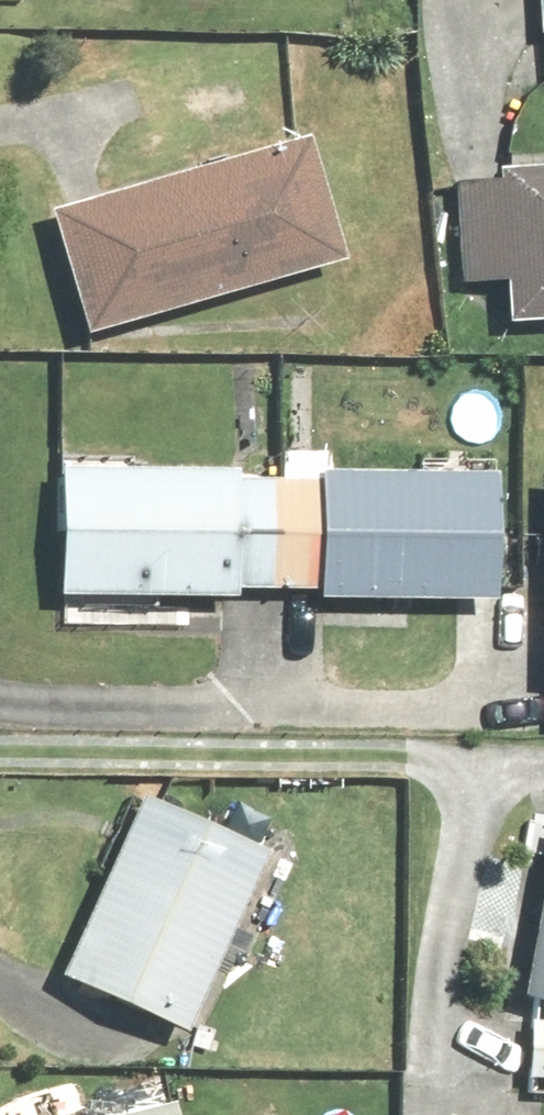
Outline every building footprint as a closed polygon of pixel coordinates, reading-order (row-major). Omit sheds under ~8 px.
[(529,52),(543,52),(543,0),(528,0),(529,52)] [(286,144),(36,222),(77,350),(327,272),(286,144)] [(443,195),(446,299),(491,298),(492,332),(543,330),(543,192),(443,195)] [(301,483),(48,478),(45,610),(229,614),(230,596),(299,597),(301,483)] [(494,478),(309,478),(308,612),(494,612),(494,478)] [(135,797),(43,989),(176,1052),(268,861),(135,797)] [(509,1017),(543,1022),(543,831),(538,831),(509,1017)] [(111,1114),(176,1114),(173,1100),(111,1114)]
